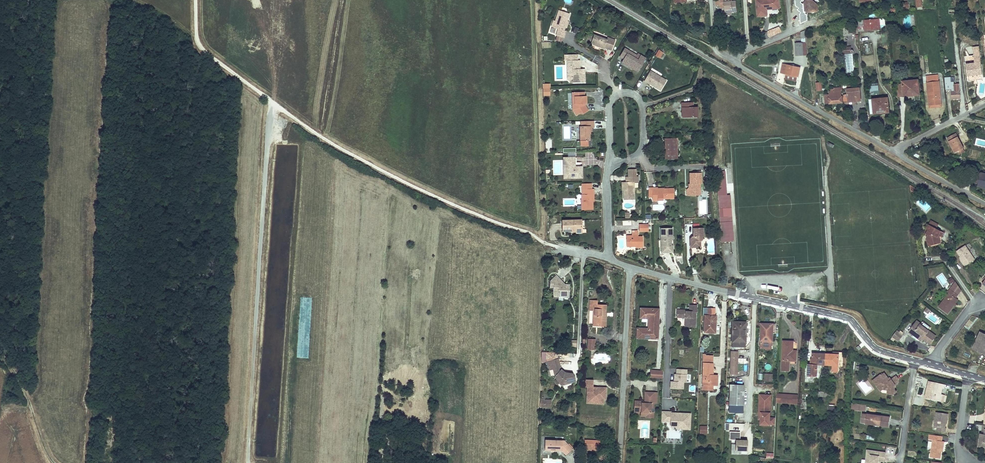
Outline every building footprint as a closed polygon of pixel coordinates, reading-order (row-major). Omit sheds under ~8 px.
[(724,7),(725,13),(732,12),(737,12),(736,1),(731,1),(731,0),(715,0),(715,5),(724,4),(724,7)] [(761,0),(756,0),(758,16),(767,15),(766,9),(779,8),(779,0),(765,0),(765,1),(761,1),(761,0)] [(808,4),(803,4),(804,12),(817,11),(817,4),(815,2),(813,5),(808,5),(808,4)] [(565,28),(567,21),(569,14),(559,10),(555,21),(553,27),(558,29),(556,36),(557,36),(563,38),(564,38),(566,31),(564,31),(565,28)] [(863,20),(864,31),(866,30),(866,31),(876,30),(876,29),(880,29),(879,19),(863,20)] [(844,36),(853,35),(852,27),(843,28),(844,36)] [(611,50),(615,40),(608,38),(607,40),(594,35),(593,36),(591,43),(591,44),(604,48),(604,47),(606,43),(609,44),(608,49),(611,50)] [(802,43),(795,43),(796,56),(803,55),(802,43)] [(638,72),(645,58),(641,56),(638,60),(627,54),(629,51),(625,49),(620,57),(624,59),(622,63),(638,72)] [(641,56),(638,54),(637,55),(629,51),(627,54),(638,60),(641,56)] [(976,73),(976,75),(982,74),(980,55),(974,55),(965,56),(967,76),(974,75),(974,73),(976,73)] [(580,69),(580,60),(567,60),(567,75),(574,75),(574,83),(585,82),(585,72),(580,72),(580,69)] [(794,66),(792,65),(783,63),(781,73),(787,74),(786,78),(796,81),(797,77),(798,77),(800,67),(794,66)] [(660,91),(666,81),(653,73),(652,75),(649,73),(644,81),(650,84),(652,84),(653,85),(653,86),(660,91)] [(935,103),(941,103),(938,75),(926,76),(929,105),(935,104),(935,103)] [(947,77),(947,76),(945,76),(947,90),(952,90),(952,91),(951,91),(952,99),(960,98),(959,84),(954,84),(954,83),(951,83),(951,77),(947,77)] [(920,97),(919,95),(918,80),(908,81),(909,84),(903,85),(903,84),(897,85),(898,97),(904,96),(904,94),(910,93),(910,92),(914,92),(914,95),(915,98),(916,99),(917,99),(918,99),(919,99),(920,97)] [(830,95),(825,95),(825,104),(828,103),(828,104),(830,103),(830,104),(842,102),(842,97),(841,97),(841,88),(840,88),(834,88),(834,89),(831,90),(831,91),(829,92),(830,95)] [(852,102),(852,104),(857,104),(857,101),(861,101),(860,88),(847,89),(848,95),(845,95),(845,98),(848,97),(848,102),(852,102)] [(585,106),(585,104),(586,104),(586,96),(584,96),(584,92),(572,93),(573,110),(576,115),(580,113),(583,114),(588,110),(585,106)] [(845,105),(852,104),(852,102),(848,102),(848,97),(845,98),(845,95),(844,95),(844,98),(844,102),(845,105)] [(872,100),(874,113),(874,114),(889,112),(887,98),(872,99),(872,100)] [(697,117),(697,107),(693,107),(693,103),(684,103),(684,108),(682,108),(683,117),(697,117)] [(594,121),(589,121),(581,121),(581,126),(580,126),(580,141),(590,141),(590,134),(590,131),(590,128),(592,128),(594,128),(594,121)] [(958,151),(963,149),(964,148),(956,133),(947,138),(955,153),(958,151)] [(677,158),(676,139),(665,139),(665,159),(677,158)] [(582,172),(582,167),(576,167),(576,168),(575,168),(573,167),(573,166),(574,165),(574,158),(563,158),(564,178),(579,178),(579,172),(582,172)] [(701,184),(701,173),(693,173),(689,173),(690,184),(691,184),(691,188),(689,188),(689,196),(700,195),(700,184),(701,184)] [(984,188),(984,186),(978,184),(980,177),(976,176),(974,185),(984,188)] [(634,200),(634,182),(639,182),(639,177),(637,177),(628,177),(626,177),(626,182),(623,182),(624,190),(624,200),(634,200)] [(726,191),(725,180),(715,181),(715,192),(726,191)] [(653,198),(652,189),(658,189),(658,188),(658,187),(648,187),(649,198),(653,198)] [(674,198),(674,189),(664,189),(664,188),(658,188),(658,189),(652,189),(653,198),(653,201),(663,200),(663,198),(674,198)] [(593,201),(592,194),(594,194),(594,189),(592,189),(582,189),(582,194),(581,194),(581,196),(582,202),(582,210),(593,210),(593,201)] [(730,242),(726,195),(716,196),(717,222),(718,222),(720,222),(722,242),(730,242)] [(582,233),(581,220),(563,220),(563,231),(571,231),(571,230),(574,230),(574,232),(576,232),(576,233),(582,233)] [(939,224),(931,220),(929,224),(936,229),(939,224)] [(938,237),(939,235),(941,237),(944,233),(939,230),(938,231),(936,229),(929,224),(927,228),(928,229),(926,234),(928,235),(926,238),(927,242),(932,245),(936,244),(939,237),(938,237)] [(700,247),(700,241),(701,241),(702,240),(702,236),(703,236),(703,228),(699,228),(693,228),(694,236),(692,236),(692,239),(690,239),(690,247),(700,247)] [(672,230),(663,230),(663,252),(669,252),(669,246),(671,246),(671,245),(671,240),(671,238),(672,238),(672,230)] [(643,247),(643,237),(638,237),(638,236),(638,233),(632,233),(632,236),(626,236),(627,247),(634,246),(634,245),(635,245),(636,248),(643,247)] [(975,260),(965,245),(957,251),(960,257),(962,259),(960,260),(965,266),(975,260)] [(556,284),(561,280),(557,275),(551,281),(553,284),(556,284)] [(569,298),(570,285),(563,284),(560,281),(556,284),(553,284),(551,281),(550,281),(550,287),(553,287),(553,292),(558,293),(558,296),(564,296),(564,297),(569,298)] [(961,290),(956,282),(950,289),(958,295),(961,290)] [(955,303),(958,300),(956,298),(958,295),(950,289),(948,292),(949,293),(939,307),(948,314),(954,305),(955,303)] [(605,316),(606,305),(597,304),(597,301),(590,300),(590,311),(595,311),(594,321),(599,321),(598,326),(605,327),(606,316),(605,316)] [(695,326),(696,312),(696,309),(696,305),(690,305),(690,312),(686,312),(686,310),(677,310),(677,317),(686,317),(685,326),(695,326)] [(658,339),(659,309),(640,308),(640,318),(649,318),(648,329),(637,328),(637,338),(658,339)] [(715,325),(716,316),(715,316),(715,308),(707,308),(707,315),(705,315),(704,332),(714,333),(714,325),(715,325)] [(746,321),(732,321),(732,349),(734,349),(734,346),(745,346),(746,321)] [(936,336),(916,322),(909,331),(913,334),(912,336),(916,340),(918,340),(919,339),(921,340),(922,338),(930,344),(936,336)] [(772,342),(773,333),(771,332),(771,324),(761,324),(761,332),(761,335),(761,341),(760,345),(771,346),(772,342)] [(898,341),(903,335),(897,331),(892,337),(898,341)] [(980,332),(974,345),(984,350),(984,352),(984,334),(980,332)] [(796,361),(796,352),(793,352),(793,341),(783,341),(782,371),(789,371),(789,361),(796,361)] [(974,345),(972,349),(984,355),(984,352),(984,350),(974,345)] [(842,367),(843,351),(832,350),(832,353),(838,353),(838,367),(842,367)] [(824,364),(825,352),(822,352),(812,352),(811,363),(807,363),(807,375),(816,375),(817,363),(821,363),(823,363),(824,364)] [(838,367),(838,353),(832,353),(825,352),(824,364),(832,364),(831,370),(837,371),(838,367)] [(712,378),(712,375),(713,364),(712,364),(712,356),(705,356),(705,354),(703,354),(702,385),(717,385),(717,378),(712,378)] [(575,381),(572,374),(564,373),(561,370),(559,372),(558,368),(560,367),(558,359),(547,362),(549,369),(553,368),(555,376),(561,384),(564,384),(575,381)] [(687,369),(676,369),(676,373),(673,374),(673,382),(670,382),(670,390),(684,391),(685,383),(687,383),(687,369)] [(662,379),(663,371),(651,370),(650,377),(662,379)] [(894,389),(895,385),(898,383),(898,379),(896,376),(891,379),(890,377),(888,378),(887,379),(886,378),(887,377),(884,373),(883,374),(881,375),(880,374),(877,376),(879,379),(878,379),(880,382),(876,385),(880,390),(882,389),(887,390),(887,393),(893,394),(896,392),(894,389)] [(606,400),(606,388),(597,387),(597,389),(593,388),(594,380),(586,379),(585,387),(588,387),(587,399),(593,399),(593,398),(597,398),(597,403),(603,404),(603,400),(606,400)] [(929,381),(926,394),(931,396),(930,399),(939,401),(941,394),(943,388),(944,389),(945,385),(929,381)] [(743,405),(744,385),(730,385),(729,412),(742,413),(742,410),(740,409),(740,405),(743,405)] [(651,412),(651,408),(653,408),(654,403),(654,393),(645,392),(645,403),(642,403),(642,401),(635,401),(634,412),(639,412),(641,412),(641,413),(646,414),(646,417),(653,417),(653,413),(651,412)] [(793,403),(793,395),(777,394),(777,402),(793,403)] [(770,418),(771,396),(760,395),(760,404),(762,404),(761,419),(761,425),(769,425),(770,424),(770,418)] [(672,412),(661,411),(661,421),(671,422),(671,424),(682,425),(681,429),(690,430),(691,414),(677,413),(677,414),(672,414),(672,413),(672,412)] [(946,423),(946,418),(947,418),(948,414),(936,412),(934,427),(938,427),(937,431),(945,432),(946,428),(945,428),(946,423)] [(889,427),(890,417),(867,414),(862,414),(861,422),(866,423),(889,427)] [(747,455),(747,440),(740,440),(740,432),(730,432),(729,440),(732,440),(731,454),(747,455)] [(943,450),(944,441),(942,441),(942,436),(929,434),(929,439),(932,440),(930,457),(940,459),(941,452),(942,449),(943,450)] [(562,447),(562,441),(545,440),(545,450),(550,450),(551,451),(554,451),(555,450),(562,450),(566,455),(572,449),(571,449),(568,445),(567,444),(562,447)] [(599,451),(600,441),(592,440),(592,447),(584,447),(584,450),(599,451)] [(875,460),(878,461),(884,461),(886,453),(867,450),(865,462),(874,462),(875,460)]
